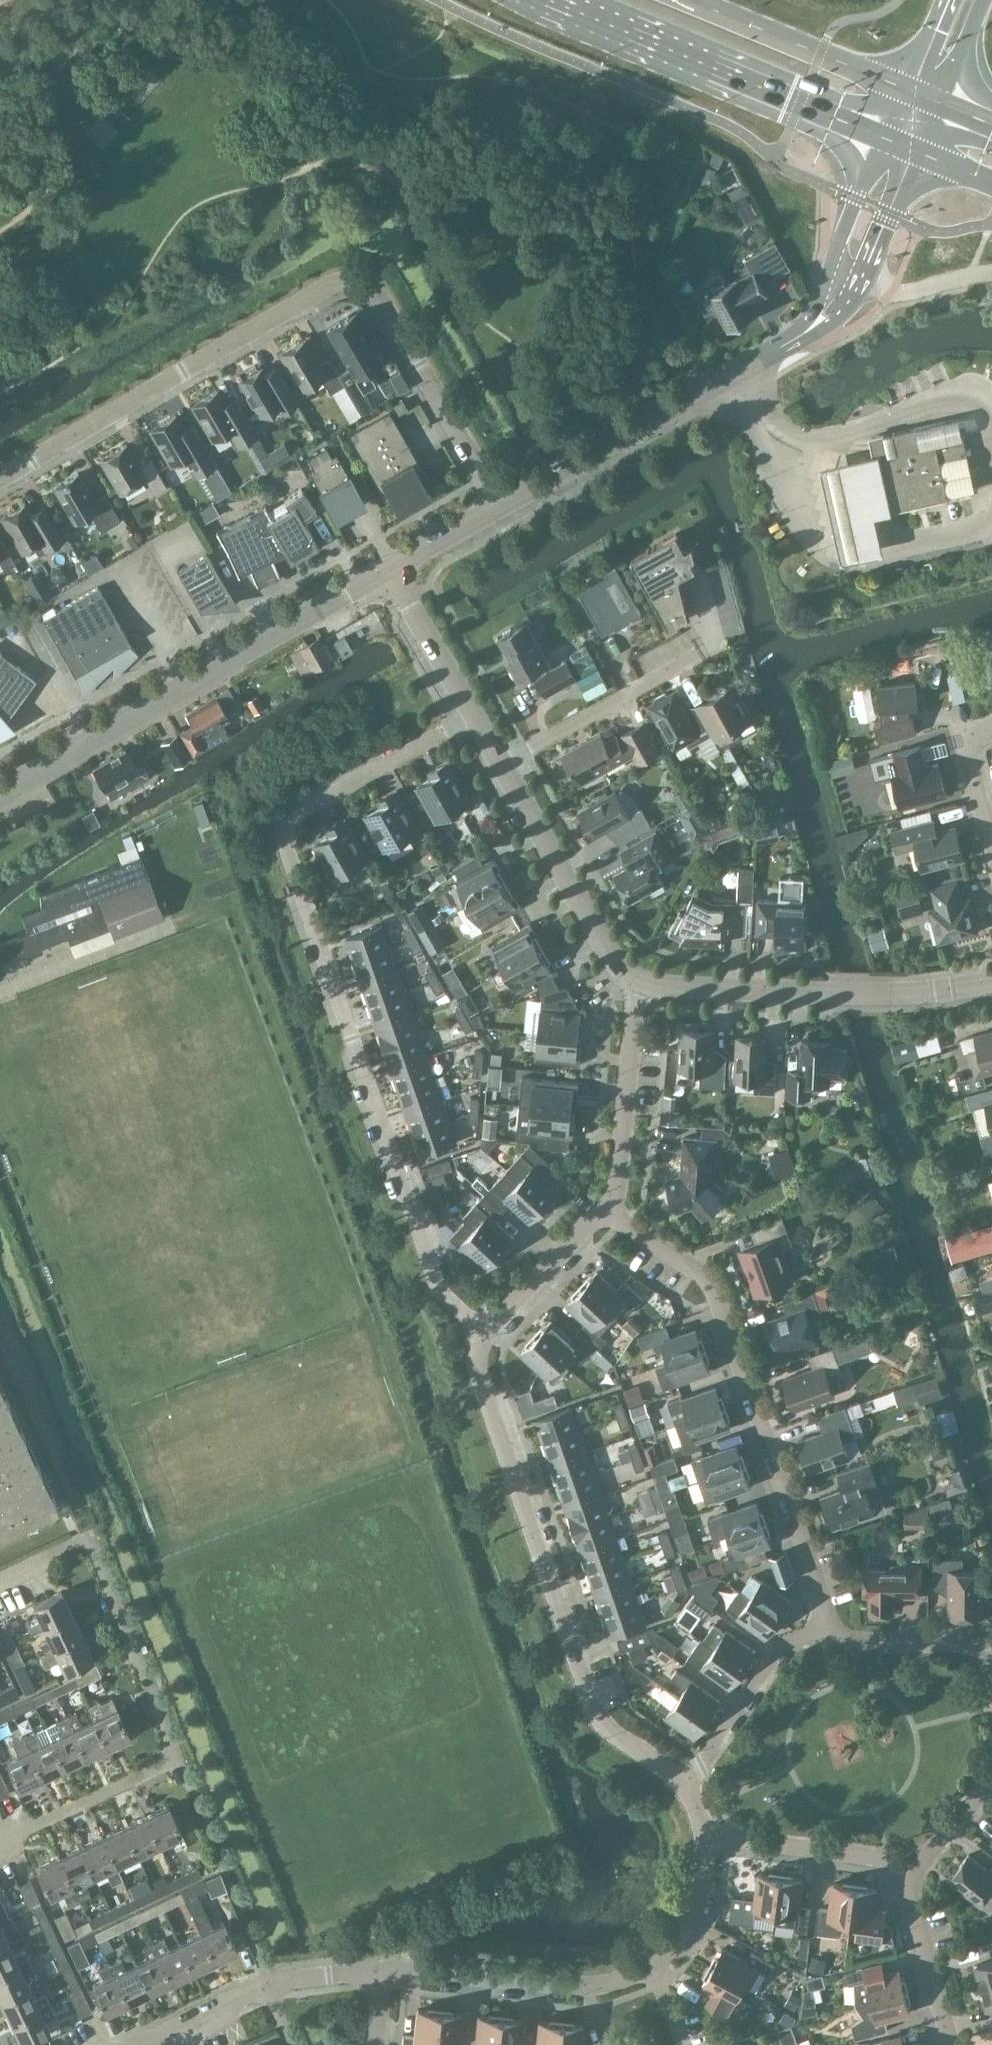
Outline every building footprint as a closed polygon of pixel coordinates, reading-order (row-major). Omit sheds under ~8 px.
[(737,279),(709,295),(729,330),(756,314),(750,304),(768,294),(755,271),(737,281),(737,279)] [(356,378),(360,385),(364,391),(375,384),(368,371),(382,363),(354,315),(327,331),(356,378)] [(306,339),(280,354),(301,390),(321,378),(330,393),(345,385),(329,359),(320,364),(306,339)] [(250,375),(240,381),(260,416),(282,403),(286,410),(297,403),(276,367),(266,373),(262,368),(260,369),(257,368),(250,372),(250,375)] [(374,408),(364,391),(360,385),(349,392),(362,414),(374,408)] [(218,391),(193,405),(213,440),(227,432),(236,448),(257,435),(235,397),(225,403),(218,391)] [(403,399),(394,404),(399,413),(407,408),(403,399)] [(390,412),(349,435),(384,498),(391,494),(397,505),(426,488),(420,478),(426,474),(390,412)] [(176,415),(151,430),(172,465),(189,455),(200,474),(217,464),(193,423),(184,429),(176,415)] [(946,421),(871,437),(887,510),(945,497),(945,498),(948,497),(940,461),(967,455),(964,437),(950,440),(946,421)] [(267,452),(275,465),(275,466),(291,457),(283,443),(267,452)] [(101,460),(120,493),(145,477),(155,494),(167,487),(151,460),(140,467),(127,445),(101,460)] [(314,469),(309,472),(333,513),(343,507),(344,509),(352,505),(351,503),(361,497),(337,455),(333,458),(327,448),(308,459),(314,469)] [(891,503),(880,454),(825,467),(846,560),(887,550),(880,518),(894,515),(891,503)] [(79,473),(54,487),(74,522),(90,513),(102,532),(121,520),(105,495),(95,501),(79,473)] [(231,492),(226,476),(214,480),(220,496),(231,492)] [(306,554),(305,552),(318,545),(304,519),(317,510),(302,489),(285,501),(289,507),(273,518),(267,511),(228,527),(217,533),(227,550),(238,575),(250,570),(257,585),(279,574),(272,559),(286,553),(290,561),(294,558),(295,560),(306,554)] [(25,504),(2,518),(23,552),(35,545),(40,553),(64,539),(45,507),(31,515),(25,504)] [(686,549),(677,532),(631,558),(670,626),(685,618),(689,615),(680,577),(697,568),(692,560),(696,557),(693,545),(686,549)] [(5,570),(16,564),(1,539),(0,540),(0,562),(5,570)] [(93,551),(80,559),(87,572),(101,563),(93,551)] [(207,553),(177,570),(201,612),(220,601),(235,605),(231,598),(232,598),(207,553)] [(591,581),(578,589),(603,635),(617,627),(616,626),(627,619),(628,621),(642,613),(616,567),(603,575),(604,576),(592,583),(591,581)] [(99,587),(43,618),(73,671),(76,670),(92,685),(119,658),(125,664),(137,652),(126,641),(129,639),(99,587)] [(504,636),(499,639),(512,661),(509,663),(519,680),(537,670),(550,694),(576,679),(566,661),(553,669),(527,623),(514,630),(511,629),(505,632),(504,636)] [(648,624),(640,629),(648,643),(658,636),(650,623),(648,624)] [(291,651),(305,673),(331,658),(317,635),(291,651)] [(354,652),(353,650),(346,639),(335,645),(343,659),(354,652)] [(584,641),(568,651),(582,675),(599,664),(584,641)] [(36,679),(0,652),(0,727),(36,679)] [(881,707),(882,720),(875,722),(880,743),(917,733),(912,712),(910,712),(909,704),(918,703),(916,682),(878,685),(880,707),(881,707)] [(727,688),(708,699),(697,705),(717,739),(723,748),(742,737),(736,728),(751,720),(739,699),(734,690),(727,688)] [(215,696),(187,712),(193,724),(179,731),(193,755),(228,734),(222,723),(229,719),(223,710),(236,702),(228,689),(215,696)] [(252,712),(262,704),(252,692),(243,700),(252,712)] [(655,703),(650,705),(674,749),(687,742),(690,748),(713,736),(701,713),(690,719),(676,692),(671,695),(667,692),(656,698),(655,703)] [(605,741),(601,733),(565,753),(572,767),(571,768),(580,784),(629,757),(627,753),(632,751),(639,762),(660,751),(644,723),(623,734),(627,741),(622,744),(617,735),(605,741)] [(189,757),(176,734),(161,743),(174,765),(189,757)] [(921,746),(870,760),(875,780),(893,775),(901,807),(947,795),(938,763),(926,766),(921,746)] [(125,749),(93,767),(111,798),(149,775),(143,765),(136,769),(125,749)] [(472,802),(449,761),(430,771),(434,778),(417,787),(437,822),(472,802)] [(397,790),(379,800),(382,807),(366,816),(386,850),(420,831),(397,790)] [(641,808),(629,815),(616,792),(580,813),(594,837),(606,830),(618,841),(620,843),(651,825),(641,808)] [(359,871),(359,869),(358,866),(369,860),(346,819),(328,829),(331,835),(315,844),(334,879),(346,873),(348,876),(349,876),(351,877),(352,876),(354,876),(355,875),(356,875),(357,873),(358,872),(359,871)] [(934,819),(905,827),(890,831),(896,852),(916,846),(922,868),(928,867),(931,868),(939,866),(940,863),(963,857),(955,828),(937,833),(934,819)] [(637,863),(615,875),(630,901),(663,882),(655,868),(671,859),(656,832),(628,847),(637,863)] [(469,904),(504,884),(497,871),(501,869),(494,857),(483,863),(478,854),(454,868),(459,877),(455,879),(469,904)] [(40,894),(45,905),(22,914),(29,933),(6,941),(0,943),(0,962),(68,937),(71,943),(120,925),(123,933),(164,917),(141,855),(40,894)] [(738,887),(753,888),(754,868),(738,867),(738,887)] [(957,880),(932,887),(937,907),(930,909),(938,942),(979,931),(970,898),(962,900),(957,880)] [(504,884),(469,904),(484,929),(522,907),(516,895),(512,897),(504,884)] [(685,915),(679,912),(669,932),(683,939),(684,939),(688,941),(689,938),(692,939),(692,944),(718,945),(718,932),(723,932),(723,933),(742,934),(742,935),(747,935),(749,903),(744,903),(744,904),(725,903),(724,908),(720,907),(694,894),(688,906),(689,906),(685,915)] [(899,900),(902,919),(926,915),(923,895),(899,900)] [(773,935),(776,940),(775,947),(779,947),(781,951),(780,951),(780,952),(789,950),(792,951),(794,951),(797,950),(799,949),(801,947),(820,943),(820,941),(817,942),(816,939),(815,937),(813,936),(810,935),(807,934),(809,915),(807,915),(807,916),(806,916),(806,904),(803,904),(803,901),(758,899),(756,934),(773,935)] [(410,922),(424,915),(417,900),(403,908),(410,922)] [(507,969),(541,950),(534,937),(538,934),(531,922),(492,944),(507,969)] [(355,960),(390,948),(383,926),(347,938),(355,960)] [(409,942),(416,938),(410,927),(403,931),(409,942)] [(416,938),(409,942),(415,953),(423,949),(416,938)] [(362,982),(398,969),(390,948),(355,960),(362,982)] [(541,950),(507,969),(521,994),(560,972),(553,960),(549,963),(541,950)] [(456,964),(443,968),(449,986),(462,981),(456,964)] [(432,982),(439,978),(433,967),(425,971),(432,982)] [(370,1003),(405,991),(398,969),(362,982),(370,1003)] [(439,978),(432,982),(438,993),(445,989),(439,978)] [(539,1032),(579,1035),(580,1020),(585,1021),(587,1007),(579,1007),(568,986),(543,994),(539,1032)] [(377,1025),(413,1012),(405,991),(370,1003),(377,1025)] [(461,1021),(468,1017),(462,1006),(454,1010),(461,1021)] [(385,1046),(420,1034),(413,1012),(377,1025),(385,1046)] [(468,1017),(461,1021),(467,1032),(474,1028),(468,1017)] [(682,1029),(680,1068),(701,1069),(700,1086),(725,1087),(725,1084),(726,1058),(727,1055),(713,1054),(714,1031),(682,1029)] [(960,1074),(956,1075),(960,1092),(987,1085),(984,1073),(991,1071),(991,1031),(974,1036),(977,1048),(969,1050),(976,1075),(962,1079),(960,1074)] [(579,1035),(539,1032),(536,1060),(581,1064),(582,1051),(578,1050),(579,1035)] [(392,1068),(428,1055),(420,1034),(385,1046),(392,1068)] [(736,1084),(736,1080),(755,1081),(755,1092),(776,1093),(777,1069),(765,1068),(766,1039),(738,1037),(737,1059),(726,1058),(725,1084),(736,1084)] [(790,1070),(789,1096),(810,1097),(811,1083),(829,1084),(830,1077),(845,1078),(846,1049),(831,1048),(831,1042),(802,1040),(802,1058),(804,1058),(803,1071),(790,1070)] [(475,1063),(483,1064),(484,1051),(476,1050),(475,1063)] [(399,1089),(435,1077),(428,1055),(392,1068),(399,1089)] [(482,1076),(483,1064),(475,1063),(475,1064),(463,1067),(466,1077),(474,1075),(482,1076)] [(435,1077),(399,1089),(407,1111),(442,1098),(438,1085),(447,1082),(444,1074),(435,1077)] [(523,1077),(520,1105),(572,1110),(573,1095),(578,1096),(579,1082),(523,1077)] [(971,1109),(986,1105),(991,1127),(991,1088),(967,1095),(971,1109)] [(661,1118),(676,1119),(677,1095),(662,1094),(661,1118)] [(471,1109),(479,1110),(480,1098),(472,1097),(471,1109)] [(414,1132),(450,1120),(442,1098),(407,1111),(414,1132)] [(570,1125),(572,1110),(520,1105),(517,1137),(540,1140),(539,1146),(569,1149),(570,1139),(574,1139),(575,1126),(570,1125)] [(478,1122),(479,1110),(471,1109),(470,1122),(478,1122)] [(483,1115),(482,1136),(497,1136),(497,1115),(483,1115)] [(450,1120),(414,1132),(422,1154),(458,1142),(450,1120)] [(666,1195),(667,1198),(669,1201),(672,1202),(675,1203),(677,1211),(692,1205),(703,1220),(710,1211),(713,1212),(716,1212),(718,1210),(720,1208),(721,1205),(723,1198),(727,1195),(714,1180),(717,1139),(685,1137),(682,1174),(680,1174),(664,1179),(670,1189),(668,1189),(667,1192),(666,1195)] [(508,1168),(508,1169),(520,1180),(546,1204),(561,1189),(541,1171),(550,1162),(531,1144),(508,1168)] [(788,1148),(770,1150),(772,1172),(790,1170),(788,1148)] [(883,1178),(875,1152),(858,1157),(861,1166),(853,1169),(853,1171),(841,1174),(845,1187),(857,1183),(858,1185),(883,1178)] [(450,1158),(426,1166),(430,1177),(454,1169),(450,1158)] [(485,1193),(504,1211),(512,1202),(531,1220),(546,1204),(520,1180),(508,1169),(493,1185),(490,1188),(485,1193)] [(474,1229),(500,1253),(515,1237),(495,1219),(504,1211),(485,1193),(483,1196),(464,1216),(465,1221),(474,1229)] [(740,1250),(755,1294),(793,1280),(782,1250),(794,1246),(783,1216),(753,1227),(759,1244),(740,1250)] [(500,1253),(474,1229),(465,1221),(450,1237),(459,1245),(485,1269),(500,1253)] [(583,1287),(609,1311),(615,1317),(622,1310),(628,1315),(643,1298),(625,1281),(617,1290),(598,1272),(583,1287)] [(812,1286),(818,1301),(836,1294),(830,1279),(812,1286)] [(615,1317),(609,1311),(583,1287),(568,1303),(587,1321),(579,1330),(598,1347),(600,1349),(608,1340),(600,1333),(615,1317)] [(807,1313),(820,1309),(813,1291),(783,1302),(787,1314),(766,1322),(777,1356),(817,1342),(807,1313)] [(973,1296),(978,1313),(991,1309),(991,1291),(973,1296)] [(598,1347),(579,1330),(571,1339),(552,1321),(537,1336),(563,1360),(569,1366),(576,1358),(582,1364),(598,1347)] [(670,1361),(703,1349),(696,1329),(671,1338),(667,1325),(639,1335),(643,1348),(655,1344),(658,1352),(666,1349),(670,1361)] [(548,1376),(563,1360),(537,1336),(522,1352),(548,1376)] [(813,1369),(785,1379),(796,1409),(835,1395),(828,1376),(842,1371),(834,1347),(809,1356),(813,1369)] [(703,1349),(670,1361),(677,1381),(710,1370),(703,1349)] [(658,1363),(665,1386),(675,1383),(669,1360),(658,1363)] [(57,1503),(0,1382),(0,1530),(57,1503)] [(621,1388),(634,1420),(650,1413),(638,1382),(621,1388)] [(690,1419),(723,1407),(716,1387),(684,1398),(684,1396),(669,1401),(677,1423),(690,1419)] [(531,1389),(516,1394),(523,1417),(535,1413),(531,1402),(535,1400),(531,1389)] [(535,1413),(559,1405),(555,1394),(535,1400),(531,1402),(535,1413)] [(618,1416),(626,1413),(622,1401),(614,1404),(618,1416)] [(810,1472),(850,1458),(844,1441),(856,1437),(846,1406),(818,1416),(824,1433),(799,1441),(810,1472)] [(544,1441),(580,1429),(572,1407),(537,1419),(544,1441)] [(690,1419),(677,1423),(687,1451),(702,1446),(699,1439),(731,1427),(723,1407),(690,1419)] [(626,1413),(618,1416),(622,1428),(630,1425),(626,1413)] [(552,1463),(587,1451),(580,1429),(544,1441),(552,1463)] [(633,1459),(641,1456),(637,1444),(629,1447),(633,1459)] [(699,1481),(744,1465),(737,1444),(691,1460),(699,1481)] [(559,1485),(595,1472),(587,1451),(552,1463),(559,1485)] [(641,1456),(633,1459),(637,1471),(645,1468),(641,1456)] [(675,1456),(650,1464),(654,1476),(679,1468),(675,1456)] [(596,1466),(599,1481),(636,1472),(632,1458),(596,1466)] [(844,1488),(822,1496),(833,1527),(886,1508),(870,1462),(839,1473),(844,1488)] [(744,1465),(699,1481),(706,1501),(751,1485),(744,1465)] [(567,1506),(602,1494),(595,1472),(559,1485),(567,1506)] [(662,1497),(661,1494),(658,1485),(649,1488),(654,1500),(662,1497)] [(574,1528),(610,1516),(602,1494),(567,1506),(574,1528)] [(658,1512),(666,1509),(662,1497),(654,1500),(658,1512)] [(731,1534),(764,1522),(757,1502),(707,1519),(714,1539),(720,1538),(731,1534)] [(581,1549),(617,1537),(610,1516),(574,1528),(581,1549)] [(731,1534),(720,1538),(723,1549),(726,1548),(728,1556),(722,1559),(726,1571),(750,1563),(746,1552),(771,1543),(764,1522),(731,1534)] [(663,1545),(671,1542),(667,1530),(659,1533),(663,1545)] [(589,1571),(624,1559),(617,1537),(581,1549),(589,1571)] [(671,1542),(663,1545),(667,1557),(675,1554),(671,1542)] [(771,1557),(781,1583),(794,1579),(785,1552),(771,1557)] [(935,1558),(934,1587),(950,1587),(950,1614),(983,1614),(983,1612),(986,1612),(989,1609),(989,1601),(986,1598),(983,1598),(983,1571),(963,1570),(963,1558),(935,1558)] [(596,1592),(632,1580),(624,1559),(589,1571),(596,1592)] [(675,1579),(683,1576),(679,1565),(671,1567),(675,1579)] [(865,1569),(865,1594),(871,1594),(870,1611),(894,1611),(894,1594),(921,1595),(921,1566),(893,1565),(893,1569),(865,1569)] [(741,1591),(750,1598),(779,1618),(791,1600),(755,1575),(752,1576),(741,1591)] [(683,1576),(675,1579),(679,1591),(687,1588),(683,1576)] [(706,1578),(692,1583),(695,1593),(694,1595),(708,1605),(711,1607),(719,1597),(711,1591),(706,1578)] [(604,1614),(639,1602),(632,1580),(596,1592),(604,1614)] [(644,1596),(649,1612),(679,1602),(673,1587),(644,1596)] [(30,1633),(44,1626),(72,1613),(61,1590),(34,1603),(41,1618),(29,1623),(28,1621),(25,1622),(30,1633)] [(779,1618),(750,1598),(741,1591),(733,1602),(743,1608),(738,1615),(766,1636),(779,1618)] [(707,1619),(714,1610),(711,1607),(708,1605),(694,1595),(687,1605),(707,1619)] [(639,1602),(604,1614),(611,1636),(647,1624),(639,1602)] [(44,1652),(82,1634),(72,1613),(44,1626),(50,1638),(40,1643),(44,1652)] [(14,1640),(3,1618),(0,1620),(0,1642),(2,1646),(14,1640)] [(715,1648),(744,1668),(756,1650),(715,1621),(703,1639),(715,1648)] [(648,1630),(618,1640),(622,1651),(652,1641),(648,1630)] [(673,1655),(680,1646),(660,1631),(653,1641),(673,1655)] [(82,1634),(44,1652),(39,1655),(45,1667),(60,1659),(65,1669),(92,1656),(82,1634)] [(715,1648),(703,1639),(700,1638),(698,1642),(688,1656),(702,1665),(731,1686),(744,1668),(715,1648)] [(12,1667),(25,1661),(14,1640),(2,1646),(12,1667)] [(25,1661),(12,1667),(24,1694),(38,1688),(25,1661)] [(75,1676),(78,1684),(79,1686),(101,1676),(96,1663),(73,1673),(75,1676)] [(679,1697),(708,1718),(721,1700),(677,1669),(670,1678),(686,1689),(679,1697)] [(56,1695),(78,1684),(75,1676),(53,1687),(56,1695)] [(15,1699),(14,1699),(19,1696),(13,1684),(0,1690),(0,1706),(15,1699)] [(35,1705),(56,1695),(53,1687),(31,1697),(35,1705)] [(13,1715),(35,1705),(31,1697),(9,1707),(13,1715)] [(88,1705),(93,1717),(107,1745),(129,1735),(111,1697),(100,1703),(99,1700),(88,1705)] [(696,1735),(708,1718),(679,1697),(672,1707),(662,1700),(656,1708),(696,1735)] [(13,1715),(9,1707),(0,1712),(0,1722),(13,1715)] [(107,1745),(93,1717),(81,1723),(75,1711),(66,1715),(72,1728),(85,1755),(107,1745)] [(85,1755),(72,1728),(66,1715),(44,1726),(50,1738),(63,1766),(85,1755)] [(28,1748),(41,1776),(63,1766),(50,1738),(44,1726),(34,1731),(23,1736),(28,1748)] [(41,1776),(28,1748),(23,1736),(12,1741),(17,1753),(6,1758),(19,1786),(41,1776)] [(10,1792),(0,1772),(0,1797),(10,1792)] [(146,1815),(159,1843),(181,1832),(168,1804),(146,1815)] [(137,1853),(159,1843),(146,1815),(124,1825),(137,1853)] [(115,1863),(137,1853),(124,1825),(102,1836),(115,1863)] [(123,1879),(115,1863),(102,1836),(81,1846),(94,1874),(104,1869),(112,1884),(123,1879)] [(83,1879),(94,1874),(81,1846),(58,1856),(71,1884),(79,1900),(90,1895),(83,1879)] [(990,1871),(969,1854),(949,1879),(980,1904),(991,1890),(991,1868),(990,1871)] [(79,1900),(71,1884),(58,1856),(36,1867),(49,1895),(61,1889),(69,1905),(79,1900)] [(175,1876),(179,1885),(201,1874),(197,1866),(175,1876)] [(777,1909),(781,1876),(760,1873),(756,1899),(733,1896),(730,1921),(754,1925),(755,1915),(776,1918),(777,1911),(777,1909)] [(157,1895),(179,1885),(175,1876),(153,1887),(157,1895)] [(781,1876),(776,1918),(790,1920),(791,1913),(797,1913),(795,1930),(808,1932),(811,1907),(799,1905),(803,1879),(781,1876)] [(28,1907),(31,1905),(39,1901),(28,1878),(17,1884),(28,1907)] [(185,1898),(196,1893),(207,1888),(203,1879),(181,1890),(185,1898)] [(851,1920),(856,1886),(834,1883),(831,1909),(819,1908),(816,1933),(838,1936),(840,1919),(851,1920)] [(856,1886),(851,1920),(857,1921),(855,1938),(882,1942),(882,1940),(893,1941),(893,1940),(890,1924),(885,1924),(887,1907),(875,1906),(877,1888),(856,1886)] [(135,1906),(157,1895),(153,1887),(131,1897),(135,1906)] [(164,1909),(185,1898),(181,1890),(159,1900),(164,1909)] [(185,1898),(201,1932),(214,1960),(236,1950),(223,1921),(212,1927),(196,1893),(185,1898)] [(114,1916),(135,1906),(131,1897),(110,1907),(114,1916)] [(9,1916),(0,1898),(0,1920),(9,1916)] [(142,1919),(164,1909),(159,1900),(138,1911),(142,1919)] [(41,1926),(49,1923),(39,1901),(31,1905),(41,1926)] [(92,1926),(114,1916),(110,1907),(88,1918),(92,1926)] [(64,1940),(76,1934),(65,1910),(53,1916),(64,1940)] [(120,1930),(142,1919),(138,1911),(116,1921),(120,1930)] [(9,1942),(4,1933),(16,1927),(10,1915),(9,1916),(0,1920),(0,1946),(9,1942)] [(98,1940),(120,1930),(116,1921),(94,1931),(98,1940)] [(52,1948),(60,1945),(49,1923),(41,1926),(52,1948)] [(83,1947),(98,1940),(94,1931),(79,1939),(83,1947)] [(192,1970),(214,1960),(201,1932),(179,1942),(192,1970)] [(192,1970),(179,1942),(168,1947),(164,1938),(153,1943),(157,1952),(170,1980),(192,1970)] [(90,1962),(83,1947),(79,1939),(67,1945),(78,1968),(90,1962)] [(19,1964),(9,1942),(0,1946),(0,1973),(19,1964)] [(170,1980),(157,1952),(153,1943),(142,1948),(146,1957),(135,1962),(149,1991),(170,1980)] [(62,1969),(70,1966),(60,1945),(52,1948),(62,1969)] [(713,1967),(744,1984),(751,1988),(761,1970),(769,1975),(775,1963),(753,1951),(747,1961),(723,1948),(713,1967)] [(149,1991),(135,1962),(125,1967),(121,1958),(109,1964),(113,1973),(127,2001),(149,1991)] [(29,1985),(25,1975),(35,1971),(29,1959),(19,1964),(0,1973),(0,1996),(1,1999),(29,1985)] [(991,1985),(991,1961),(975,1965),(981,1988),(991,1985)] [(871,2000),(905,1991),(900,1970),(885,1974),(882,1962),(847,1971),(850,1984),(854,1983),(855,2002),(856,2004),(871,2000)] [(127,2001),(113,1973),(109,1964),(99,1969),(103,1978),(91,1983),(105,2011),(127,2001)] [(72,1992),(80,1988),(70,1966),(62,1969),(72,1992)] [(751,1988),(744,1984),(713,1967),(703,1986),(713,1992),(707,2002),(742,2021),(751,2005),(745,1998),(751,1988)] [(29,1985),(1,1999),(12,2020),(40,2007),(49,2002),(45,1993),(35,1998),(29,1985)] [(981,1988),(987,2010),(991,2009),(991,1985),(981,1988)] [(69,1993),(79,2015),(91,2009),(80,1988),(72,1992),(69,1993)] [(871,2000),(856,2004),(856,2006),(864,2016),(851,2023),(855,2038),(888,2030),(885,2018),(911,2011),(905,1991),(871,2000)] [(49,2002),(12,2020),(22,2042),(50,2029),(45,2018),(55,2013),(49,2002)] [(440,2011),(418,2009),(416,2036),(404,2035),(403,2044),(436,2044),(440,2011)] [(461,2013),(440,2011),(436,2044),(458,2044),(461,2013)] [(500,2017),(479,2015),(476,2044),(498,2044),(500,2017)] [(522,2019),(500,2017),(498,2044),(519,2044),(522,2019)] [(561,2023),(540,2021),(537,2044),(559,2044),(561,2023)] [(559,2044),(581,2044),(583,2025),(561,2023),(559,2044)] [(791,2024),(778,2029),(784,2044),(799,2044),(791,2024)] [(781,2042),(777,2030),(769,2033),(773,2044),(781,2042)] [(901,2035),(866,2044),(904,2044),(901,2035)]
